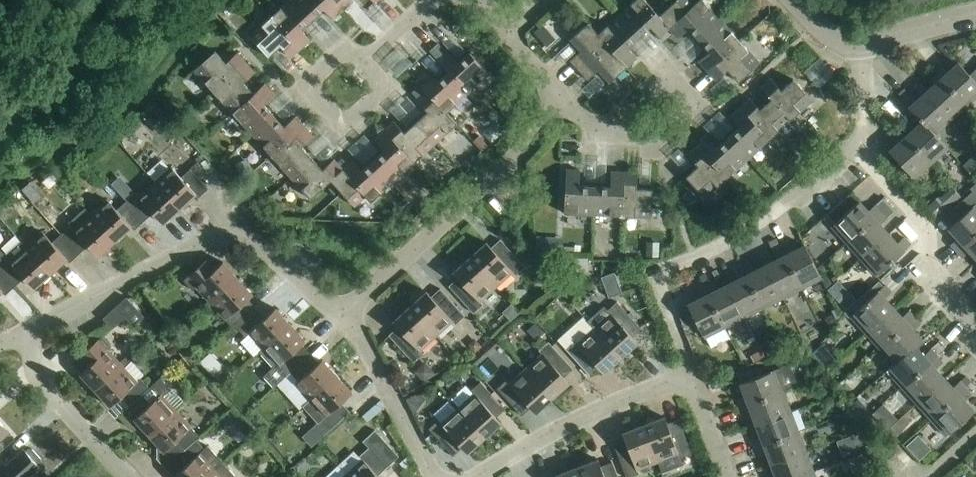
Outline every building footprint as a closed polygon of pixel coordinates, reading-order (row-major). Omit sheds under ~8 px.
[(271,15),(300,48),(310,39),(300,28),(311,17),(296,0),(288,0),(271,15)] [(311,17),(323,7),(333,18),(343,9),(335,0),(296,0),(311,17)] [(343,9),(353,0),(352,0),(335,0),(343,9)] [(669,27),(659,15),(646,0),(634,0),(619,14),(638,35),(650,25),(660,36),(669,27)] [(699,38),(720,19),(703,0),(697,0),(695,3),(692,0),(675,0),(659,15),(669,27),(678,37),(689,26),(699,38)] [(627,45),(638,35),(619,14),(598,33),(607,44),(627,65),(637,57),(627,45)] [(300,48),(271,15),(249,35),(268,56),(280,45),(290,57),(300,48)] [(698,60),(707,70),(740,40),(720,19),(699,38),(710,50),(698,60)] [(570,60),(579,70),(607,44),(598,33),(588,22),(570,38),(581,50),(570,60)] [(740,40),(707,70),(716,79),(727,69),(738,81),(759,62),(740,40)] [(438,43),(430,51),(438,60),(447,53),(438,43)] [(610,81),(627,65),(607,44),(579,70),(588,79),(599,69),(610,81)] [(194,69),(214,91),(246,61),(237,52),(226,62),(215,50),(194,69)] [(438,60),(448,72),(448,71),(468,93),(489,73),(470,52),(458,62),(448,51),(447,53),(438,60)] [(214,91),(233,112),(254,93),(244,81),(255,71),(246,61),(214,91)] [(417,61),(411,66),(415,70),(420,65),(417,61)] [(975,96),(975,68),(969,74),(958,62),(948,71),(942,64),(936,70),(968,103),(975,96)] [(950,119),(968,103),(936,70),(929,76),(935,83),(925,92),(950,119)] [(416,80),(427,91),(446,112),(447,111),(468,93),(448,71),(448,72),(437,82),(427,71),(416,80)] [(761,87),(771,98),(790,120),(812,100),(793,78),(781,89),(771,78),(761,87)] [(233,112),(252,134),(273,114),(263,103),(274,93),(265,82),(254,93),(233,112)] [(904,99),(910,93),(904,88),(898,93),(904,99)] [(427,111),(416,121),(435,142),(457,123),(447,111),(446,112),(427,91),(417,100),(427,111)] [(935,134),(950,119),(925,92),(916,100),(910,93),(904,99),(903,100),(922,121),(934,134),(935,134)] [(750,97),(740,106),(769,139),(790,120),(771,98),(760,108),(750,97)] [(889,100),(882,107),(889,115),(896,108),(889,100)] [(172,124),(155,105),(142,116),(159,135),(172,124)] [(740,126),(729,137),(748,158),(769,139),(740,106),(730,115),(740,126)] [(252,134),(272,155),(304,125),(295,116),(284,126),(273,114),(252,134)] [(394,120),(384,129),(414,162),(435,142),(416,121),(404,132),(394,120)] [(947,148),(935,134),(934,134),(922,121),(912,129),(906,123),(900,128),(932,162),(947,148)] [(272,155),(291,176),(297,170),(312,157),(302,145),(313,135),(304,125),(272,155)] [(914,178),(932,162),(900,128),(893,134),(899,141),(889,150),(914,178)] [(385,149),(373,160),(393,181),(414,162),(384,129),(375,138),(385,149)] [(479,136),(473,141),(482,150),(487,145),(479,136)] [(707,136),(697,145),(726,177),(748,158),(729,137),(717,147),(707,136)] [(726,177),(697,145),(687,154),(697,165),(685,176),(705,197),(726,177)] [(975,177),(975,154),(963,165),(974,179),(975,177)] [(311,198),(331,180),(331,179),(343,168),(342,168),(334,158),(323,168),(312,157),(297,170),(291,176),(311,198)] [(236,164),(242,177),(253,171),(247,159),(236,164)] [(331,179),(331,180),(335,183),(340,189),(354,205),(366,195),(371,201),(393,181),(373,160),(362,170),(352,159),(342,168),(343,168),(331,179)] [(171,166),(155,181),(179,208),(195,193),(199,197),(208,188),(190,168),(181,177),(171,166)] [(564,213),(593,214),(595,185),(579,185),(580,170),(566,169),(564,213)] [(593,214),(622,215),(624,172),(611,171),(610,186),(595,185),(593,214)] [(624,172),(622,215),(651,217),(653,188),(637,187),(637,172),(624,172)] [(136,192),(126,201),(144,221),(153,212),(163,223),(179,208),(155,181),(139,195),(136,192)] [(335,183),(329,189),(334,195),(340,189),(335,183)] [(975,233),(975,184),(971,189),(973,191),(953,208),(961,216),(948,228),(958,238),(951,244),(957,251),(975,233)] [(26,185),(20,190),(28,199),(34,194),(26,185)] [(127,185),(119,192),(126,200),(134,192),(127,185)] [(690,190),(681,198),(688,205),(696,197),(690,190)] [(824,217),(846,242),(881,211),(875,204),(868,211),(859,201),(856,203),(849,194),(824,217)] [(883,197),(875,204),(881,211),(889,204),(883,197)] [(927,208),(937,219),(949,208),(938,197),(927,208)] [(107,198),(90,213),(115,240),(131,226),(134,229),(144,221),(126,201),(116,209),(107,198)] [(886,217),(895,210),(889,204),(881,211),(886,217)] [(70,225),(61,234),(79,254),(89,245),(98,255),(115,240),(90,213),(85,208),(68,223),(70,225)] [(846,242),(861,258),(888,233),(880,224),(886,217),(881,211),(846,242)] [(42,231),(26,246),(50,273),(67,258),(70,262),(79,254),(61,234),(52,242),(42,231)] [(888,233),(861,258),(876,275),(910,244),(904,237),(897,243),(888,233)] [(975,258),(975,233),(957,251),(962,257),(969,251),(975,258)] [(562,251),(563,238),(536,236),(535,249),(562,251)] [(780,246),(776,238),(769,242),(773,250),(780,246)] [(486,242),(470,257),(496,286),(513,271),(516,274),(525,266),(500,239),(491,247),(486,242)] [(14,286),(24,277),(34,288),(50,273),(26,246),(21,240),(8,252),(8,256),(5,259),(0,263),(0,271),(14,286)] [(788,242),(780,246),(801,287),(821,277),(804,244),(793,250),(788,242)] [(647,243),(646,256),(659,257),(659,244),(647,243)] [(777,258),(765,264),(782,297),(801,287),(780,246),(773,250),(777,258)] [(496,286),(470,257),(453,272),(458,277),(449,285),(474,313),(483,304),(480,301),(496,286)] [(565,258),(564,270),(576,271),(576,258),(565,258)] [(197,287),(210,301),(237,277),(223,261),(214,269),(206,260),(184,279),(193,290),(197,287)] [(750,262),(742,266),(763,307),(782,297),(765,264),(754,270),(750,262)] [(738,278),(727,284),(744,317),(763,307),(742,266),(734,270),(738,278)] [(2,291),(5,294),(14,286),(0,271),(0,293),(2,291)] [(601,277),(609,297),(622,292),(614,272),(601,277)] [(705,273),(699,277),(703,285),(710,282),(705,273)] [(826,275),(822,278),(827,288),(832,284),(826,275)] [(210,301),(233,327),(256,307),(248,298),(253,294),(237,277),(210,301)] [(828,290),(835,297),(845,288),(838,280),(828,290)] [(710,282),(703,285),(724,327),(744,317),(727,284),(715,290),(711,281),(710,282)] [(851,315),(866,332),(893,307),(884,297),(891,291),(885,284),(851,315)] [(724,327),(703,285),(696,289),(700,298),(688,304),(689,308),(679,313),(685,326),(696,321),(704,337),(724,327)] [(426,291),(410,306),(436,335),(453,320),(456,324),(465,315),(440,288),(431,296),(426,291)] [(103,318),(112,328),(125,316),(133,325),(144,316),(126,296),(103,318)] [(632,337),(641,328),(617,301),(607,310),(604,307),(587,322),(593,328),(594,328),(620,357),(637,342),(632,337)] [(436,335),(410,306),(393,321),(398,326),(389,335),(414,362),(423,353),(420,350),(436,335)] [(249,332),(263,347),(290,323),(275,307),(265,317),(256,307),(233,327),(234,328),(237,326),(246,336),(249,332)] [(866,332),(880,348),(914,317),(909,310),(902,317),(893,307),(866,332)] [(836,308),(832,310),(836,319),(840,317),(836,308)] [(880,348),(894,363),(895,364),(915,346),(916,346),(923,340),(913,329),(920,323),(914,317),(880,348)] [(263,375),(273,385),(309,352),(302,343),(305,340),(290,323),(263,347),(263,348),(259,351),(273,366),(263,375)] [(620,357),(594,328),(593,328),(578,342),(575,339),(565,348),(590,375),(599,367),(604,372),(620,357)] [(80,373),(95,389),(122,364),(108,349),(111,346),(102,336),(74,362),(82,371),(80,373)] [(780,351),(773,338),(761,344),(768,357),(780,351)] [(542,353),(526,368),(552,397),(569,382),(564,377),(573,368),(548,341),(539,350),(542,353)] [(822,344),(811,353),(824,368),(835,359),(822,344)] [(941,350),(936,344),(931,349),(936,354),(941,350)] [(887,370),(901,385),(936,354),(931,349),(924,355),(916,346),(915,346),(895,364),(894,363),(887,370)] [(764,357),(760,350),(750,356),(754,363),(764,357)] [(295,383),(310,399),(337,375),(322,359),(319,362),(309,352),(273,385),(274,387),(291,371),(299,380),(295,383)] [(901,385),(916,402),(944,377),(935,368),(942,362),(936,354),(901,385)] [(388,364),(395,377),(403,373),(396,360),(388,364)] [(121,396),(129,405),(129,406),(149,387),(140,377),(137,380),(122,364),(95,389),(110,406),(121,396)] [(739,407),(783,390),(798,385),(790,364),(740,382),(745,395),(736,399),(739,407)] [(552,397),(526,368),(509,383),(506,379),(497,388),(522,415),(531,407),(536,412),(552,397)] [(337,375),(310,399),(310,400),(303,406),(318,423),(322,420),(330,429),(350,411),(341,401),(352,392),(337,375)] [(141,426),(149,434),(176,409),(163,395),(166,391),(165,383),(163,378),(161,376),(149,387),(129,406),(129,405),(118,415),(127,426),(129,427),(131,428),(133,429),(134,429),(136,429),(137,428),(139,428),(140,427),(141,426)] [(916,402),(931,418),(965,387),(960,381),(953,387),(944,377),(916,402)] [(474,393),(457,408),(484,437),(500,422),(496,417),(505,409),(480,381),(471,390),(474,393)] [(965,387),(931,418),(946,435),(974,410),(965,400),(971,394),(965,387)] [(206,395),(201,389),(197,392),(202,398),(206,395)] [(751,412),(756,424),(790,410),(783,390),(739,407),(742,415),(751,412)] [(414,415),(426,399),(422,395),(414,396),(407,399),(414,415)] [(368,422),(384,407),(379,401),(362,416),(368,422)] [(484,437),(457,408),(441,423),(438,419),(429,428),(453,455),(463,447),(467,452),(484,437)] [(156,457),(165,467),(199,435),(176,409),(149,434),(164,450),(156,457)] [(752,439),(755,447),(798,431),(790,410),(756,424),(760,436),(752,439)] [(664,416),(644,424),(658,461),(678,453),(679,457),(691,453),(678,419),(667,423),(664,416)] [(9,431),(0,421),(0,439),(9,431)] [(858,431),(855,423),(847,426),(850,434),(858,431)] [(644,424),(623,432),(625,439),(614,443),(626,476),(628,476),(639,473),(637,469),(658,461),(644,424)] [(346,474),(348,476),(379,476),(378,475),(399,456),(375,429),(363,440),(369,447),(359,456),(362,459),(346,474)] [(766,452),(771,464),(806,451),(798,431),(755,447),(758,455),(766,452)] [(867,442),(862,431),(855,434),(860,446),(867,442)] [(175,476),(206,476),(223,462),(208,445),(204,448),(196,439),(199,436),(199,435),(165,467),(176,457),(184,466),(174,476),(175,476)] [(827,443),(824,435),(811,440),(814,447),(827,443)] [(40,466),(39,464),(41,462),(42,458),(32,448),(28,448),(26,450),(24,448),(2,469),(0,467),(0,476),(28,476),(40,466)] [(869,450),(859,454),(864,468),(865,467),(874,464),(875,464),(871,455),(869,450)] [(813,471),(806,451),(771,464),(776,476),(773,476),(798,476),(813,471)] [(576,467),(580,476),(618,476),(612,461),(600,466),(598,459),(576,467)] [(206,476),(237,476),(223,462),(206,476)] [(576,467),(556,475),(557,476),(580,476),(576,467)]
